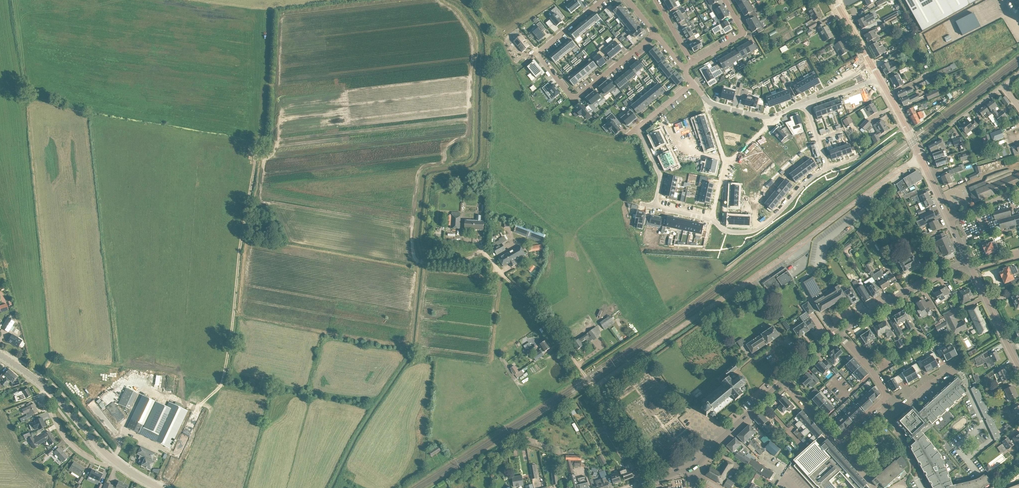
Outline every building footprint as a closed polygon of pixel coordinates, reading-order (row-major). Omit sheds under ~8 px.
[(568,4),(569,5),(566,7),(571,13),(581,5),(577,1),(578,0),(572,0),(573,0),(568,4)] [(716,6),(714,4),(719,1),(719,0),(709,0),(706,2),(710,9),(716,6)] [(922,32),(970,5),(974,3),(978,0),(905,0),(922,32)] [(747,1),(739,6),(742,11),(750,6),(747,1)] [(678,7),(675,2),(667,7),(670,11),(672,10),(678,7)] [(611,5),(606,9),(609,12),(610,11),(613,15),(616,13),(623,7),(623,8),(623,7),(619,3),(613,8),(611,5)] [(809,25),(808,25),(810,29),(813,28),(817,25),(814,21),(822,16),(815,5),(807,10),(813,19),(807,22),(809,25)] [(713,12),(716,17),(726,11),(723,6),(717,9),(716,6),(710,9),(712,12),(713,12)] [(750,6),(742,11),(745,16),(748,14),(750,16),(756,13),(755,10),(752,11),(750,6)] [(550,18),(557,26),(562,22),(560,19),(564,16),(556,7),(551,11),(554,14),(550,18)] [(623,7),(616,13),(619,17),(626,11),(623,8),(623,7)] [(675,17),(676,19),(686,13),(683,8),(682,9),(679,10),(678,7),(672,10),(674,13),(675,15),(674,16),(675,17)] [(626,11),(619,17),(622,21),(629,15),(626,12),(626,11)] [(729,16),(726,11),(716,17),(719,21),(718,22),(720,25),(725,22),(723,19),(729,16)] [(883,19),(885,23),(899,15),(897,11),(883,19)] [(591,15),(590,16),(596,23),(597,22),(601,19),(595,12),(591,15)] [(676,20),(677,21),(678,21),(679,23),(681,26),(687,23),(685,20),(689,17),(686,13),(676,19),(676,20)] [(752,19),(747,22),(750,27),(758,22),(760,21),(757,16),(758,16),(756,13),(750,16),(752,19)] [(857,21),(861,30),(869,26),(868,24),(876,20),(872,13),(864,17),(857,21)] [(622,21),(620,22),(624,27),(625,25),(632,19),(629,15),(622,21)] [(587,19),(586,19),(592,26),(593,25),(596,23),(590,16),(587,19)] [(583,22),(582,23),(588,29),(592,26),(586,19),(583,22)] [(632,19),(625,25),(628,29),(635,23),(632,20),(632,19)] [(727,20),(725,22),(720,25),(712,29),(714,34),(722,29),(725,34),(733,29),(727,20)] [(758,22),(750,27),(753,32),(757,30),(758,33),(764,29),(760,21),(758,22)] [(541,31),(545,28),(540,22),(536,25),(538,26),(531,32),(532,33),(531,33),(534,37),(535,36),(536,37),(535,38),(538,42),(539,40),(540,41),(542,39),(542,38),(545,35),(543,32),(542,32),(541,31)] [(582,23),(579,26),(584,33),(585,35),(590,31),(588,29),(582,23)] [(628,29),(626,30),(630,34),(639,27),(635,23),(628,29)] [(683,32),(685,35),(695,29),(693,24),(689,26),(687,23),(681,26),(683,29),(684,31),(683,32)] [(817,27),(825,41),(833,37),(827,26),(825,27),(823,24),(817,27)] [(578,26),(575,29),(580,36),(584,33),(579,26),(578,26)] [(630,34),(629,35),(632,38),(633,39),(631,40),(634,43),(639,40),(637,36),(643,31),(639,27),(630,34)] [(574,30),(570,33),(575,40),(579,36),(580,36),(575,29),(574,30)] [(698,33),(695,29),(685,35),(687,38),(687,37),(689,39),(691,42),(695,40),(696,39),(694,36),(698,33)] [(874,30),(864,35),(868,42),(877,37),(875,33),(877,31),(876,29),(874,30)] [(910,40),(917,36),(914,31),(907,35),(910,40)] [(522,36),(514,41),(522,52),(529,47),(522,36)] [(703,47),(699,41),(702,40),(700,36),(696,39),(695,40),(696,42),(690,46),(691,48),(693,51),(694,50),(694,52),(703,47)] [(616,37),(608,44),(609,46),(610,46),(616,54),(622,50),(617,44),(620,42),(616,37)] [(566,43),(572,50),(573,50),(577,47),(576,46),(570,39),(566,43)] [(751,41),(746,43),(751,51),(751,52),(751,53),(759,48),(756,43),(753,44),(751,41)] [(836,47),(841,55),(849,51),(843,41),(834,46),(835,47),(836,47)] [(566,43),(562,46),(568,53),(568,54),(572,50),(566,43)] [(742,46),(747,54),(751,52),(751,51),(746,43),(742,46)] [(870,47),(876,58),(883,54),(886,52),(884,47),(883,45),(879,47),(877,43),(870,47)] [(782,53),(789,49),(786,44),(779,48),(782,53)] [(603,45),(598,49),(600,50),(604,55),(607,53),(611,58),(616,54),(610,46),(609,46),(606,48),(603,45)] [(562,46),(558,49),(564,56),(568,53),(562,46)] [(747,54),(742,46),(737,49),(737,50),(738,50),(742,57),(747,54)] [(653,56),(659,51),(655,47),(649,52),(653,56)] [(558,49),(554,52),(560,59),(563,56),(564,56),(558,49)] [(600,50),(592,57),(600,67),(606,63),(601,57),(604,55),(600,50)] [(738,50),(737,50),(733,52),(737,60),(742,58),(742,57),(738,50)] [(653,56),(656,61),(662,56),(659,51),(653,56)] [(554,53),(549,56),(555,63),(559,60),(560,59),(554,52),(554,53)] [(733,63),(737,60),(733,52),(728,55),(733,63)] [(723,58),(729,68),(734,65),(733,63),(728,55),(723,58)] [(666,60),(662,56),(656,61),(659,65),(658,66),(666,60)] [(589,63),(587,65),(592,71),(598,67),(590,58),(588,61),(589,63)] [(729,68),(723,58),(719,61),(724,71),(729,68)] [(542,75),(545,73),(534,60),(531,62),(532,63),(527,67),(536,78),(541,74),(542,75)] [(640,70),(644,67),(639,60),(635,64),(640,70)] [(662,70),(668,65),(665,61),(666,60),(658,66),(662,70)] [(881,66),(886,75),(892,71),(898,67),(896,63),(890,67),(888,63),(881,66)] [(630,67),(636,75),(637,75),(636,73),(639,70),(640,70),(635,64),(630,67)] [(583,68),(582,68),(588,75),(592,71),(587,65),(583,68)] [(665,74),(671,69),(668,65),(662,70),(665,74)] [(704,78),(717,70),(715,66),(710,69),(707,65),(699,69),(704,78)] [(631,69),(627,72),(632,78),(636,75),(630,67),(630,68),(631,69)] [(578,72),(584,78),(588,75),(582,68),(578,72)] [(665,74),(669,78),(676,72),(675,73),(671,69),(665,74)] [(723,73),(720,69),(717,70),(704,78),(709,87),(717,82),(715,78),(723,73)] [(574,75),(579,82),(584,78),(578,72),(574,75)] [(632,78),(627,72),(623,75),(628,82),(632,78)] [(674,81),(680,76),(676,72),(669,78),(670,77),(674,81)] [(570,75),(567,78),(574,86),(579,82),(574,75),(572,77),(570,75)] [(623,75),(619,79),(624,85),(628,82),(623,75)] [(815,75),(810,77),(815,86),(819,83),(815,75)] [(903,85),(901,81),(902,80),(900,76),(899,77),(898,75),(890,79),(893,85),(894,88),(895,88),(896,89),(903,85)] [(680,76),(674,81),(677,86),(683,81),(680,76)] [(810,77),(805,80),(810,88),(815,86),(810,77)] [(619,89),(624,85),(619,79),(614,82),(618,87),(619,89)] [(611,92),(610,92),(611,93),(616,89),(612,84),(609,80),(604,83),(611,92)] [(805,80),(800,83),(805,91),(810,88),(805,80)] [(917,89),(927,85),(925,81),(919,84),(915,86),(917,89)] [(558,88),(557,89),(553,84),(551,86),(548,83),(542,88),(549,96),(552,94),(555,97),(560,93),(560,92),(560,91),(558,88)] [(604,83),(599,87),(603,92),(606,95),(610,92),(611,92),(604,83)] [(800,83),(796,85),(800,94),(805,91),(800,83)] [(654,88),(660,95),(664,92),(663,90),(661,88),(658,84),(654,88)] [(796,85),(791,88),(796,96),(800,94),(796,85)] [(724,87),(721,98),(727,100),(730,88),(724,87)] [(730,88),(727,100),(733,101),(734,95),(737,96),(739,88),(736,87),(735,90),(730,88)] [(660,95),(654,88),(649,91),(655,99),(660,95)] [(897,93),(899,98),(914,91),(912,88),(905,91),(904,89),(897,93)] [(742,90),(740,98),(743,99),(746,100),(745,105),(750,107),(753,95),(748,94),(749,91),(744,89),(744,91),(742,90)] [(926,94),(928,100),(939,95),(937,89),(926,94)] [(787,90),(782,92),(785,101),(791,99),(787,90)] [(595,91),(591,94),(597,102),(597,103),(598,104),(605,98),(604,97),(601,93),(599,95),(595,91)] [(645,95),(651,103),(655,99),(649,91),(645,95)] [(782,92),(777,94),(780,103),(785,101),(782,92)] [(849,99),(844,100),(845,104),(850,102),(851,104),(855,103),(855,105),(860,104),(859,101),(863,100),(860,93),(853,96),(848,97),(849,99)] [(590,95),(586,98),(589,102),(587,104),(588,106),(589,105),(593,111),(595,113),(598,111),(594,105),(597,103),(597,102),(591,94),(590,95)] [(777,94),(772,96),(775,105),(780,103),(777,94)] [(651,103),(645,95),(640,99),(647,106),(651,103)] [(753,95),(750,107),(756,108),(757,104),(763,106),(763,99),(759,98),(759,97),(753,95)] [(900,99),(904,106),(908,104),(918,98),(917,95),(909,99),(907,96),(900,99)] [(772,96),(767,98),(770,107),(775,105),(772,96)] [(1001,99),(1004,103),(1006,106),(1010,103),(1005,96),(1001,99)] [(688,110),(690,116),(697,113),(695,108),(694,108),(694,107),(696,105),(700,103),(697,98),(687,103),(689,109),(690,109),(688,110)] [(647,106),(640,99),(636,102),(642,110),(647,106)] [(840,100),(835,102),(838,112),(843,111),(840,100)] [(995,116),(999,122),(1006,116),(1002,111),(998,114),(994,108),(997,106),(996,104),(993,100),(986,105),(989,109),(995,116)] [(577,105),(575,106),(578,110),(576,111),(580,115),(581,114),(584,117),(589,113),(590,114),(593,111),(589,105),(588,106),(585,108),(580,102),(578,104),(577,105)] [(642,110),(636,102),(631,106),(638,114),(642,110)] [(835,102),(829,103),(833,113),(833,112),(834,111),(837,110),(838,113),(838,112),(835,102)] [(829,104),(824,105),(828,116),(828,115),(831,114),(833,113),(829,103),(829,104)] [(863,109),(868,117),(871,116),(878,112),(873,103),(866,107),(863,109)] [(914,107),(906,111),(909,117),(917,113),(915,110),(918,109),(919,110),(923,108),(923,109),(926,107),(924,103),(923,104),(917,106),(914,107)] [(824,105),(819,107),(823,118),(828,116),(824,105)] [(978,111),(982,116),(985,114),(987,118),(988,117),(993,123),(993,122),(996,127),(998,126),(1000,125),(997,120),(992,114),(991,114),(985,106),(978,111)] [(624,113),(625,114),(632,122),(636,118),(633,114),(635,112),(631,107),(624,113)] [(819,107),(814,109),(818,120),(823,118),(819,107)] [(917,113),(909,117),(914,126),(921,123),(919,119),(924,117),(921,111),(917,113)] [(618,126),(616,125),(619,122),(612,114),(606,119),(610,124),(606,127),(611,133),(613,131),(616,135),(619,132),(618,132),(621,130),(618,126)] [(621,118),(627,125),(632,122),(625,114),(621,118)] [(791,121),(785,123),(793,135),(797,134),(795,131),(802,128),(803,128),(801,123),(802,123),(799,116),(798,116),(798,115),(790,117),(791,119),(792,119),(793,120),(791,121)] [(704,116),(693,120),(695,125),(706,122),(704,116)] [(849,116),(843,120),(847,126),(852,122),(849,116)] [(860,126),(862,128),(860,130),(863,132),(865,130),(871,124),(867,119),(860,126)] [(965,120),(966,121),(960,126),(966,134),(978,125),(974,119),(969,123),(967,119),(965,120)] [(873,125),(878,133),(876,133),(876,134),(872,136),(875,143),(880,140),(878,136),(888,130),(883,120),(875,124),(873,125)] [(706,122),(695,125),(696,125),(697,129),(696,129),(697,130),(708,127),(706,122)] [(708,127),(697,130),(698,136),(709,132),(708,127)] [(779,127),(773,133),(776,135),(775,136),(777,138),(777,137),(781,142),(787,136),(790,139),(793,138),(786,127),(784,129),(783,130),(782,131),(779,127)] [(656,133),(650,136),(653,142),(664,136),(660,128),(654,130),(656,133)] [(990,133),(992,141),(1004,137),(1001,130),(990,133)] [(709,132),(698,136),(701,135),(702,140),(711,137),(709,132)] [(664,136),(653,142),(655,148),(661,145),(663,148),(668,145),(664,136)] [(711,137),(702,140),(704,145),(713,142),(711,137)] [(959,137),(952,140),(954,145),(955,147),(957,146),(956,145),(961,143),(959,138),(959,137)] [(767,143),(763,148),(770,155),(778,148),(776,146),(779,144),(775,140),(772,142),(769,139),(766,142),(767,143)] [(931,152),(941,148),(942,150),(948,148),(946,145),(945,146),(941,139),(928,146),(931,152)] [(706,150),(703,151),(704,154),(710,152),(709,149),(714,148),(713,142),(704,145),(706,150)] [(965,142),(959,144),(961,152),(967,150),(965,142)] [(849,144),(844,146),(847,154),(852,153),(849,144)] [(839,146),(834,148),(837,158),(842,156),(839,146)] [(834,148),(829,150),(832,160),(837,158),(834,148)] [(666,155),(660,157),(663,163),(674,158),(670,149),(665,152),(666,155)] [(757,149),(752,153),(764,166),(770,160),(764,153),(762,155),(757,149)] [(935,160),(935,161),(947,156),(947,155),(945,150),(932,155),(933,156),(931,156),(933,160),(934,159),(934,160),(935,160)] [(959,155),(961,161),(970,158),(968,152),(959,155)] [(752,153),(748,157),(752,163),(750,164),(754,169),(757,172),(764,166),(752,153)] [(1015,156),(1003,159),(1005,166),(1018,162),(1018,154),(1015,156)] [(947,156),(935,161),(935,162),(935,163),(934,163),(935,167),(936,166),(937,167),(950,162),(948,157),(947,156)] [(674,158),(663,163),(666,169),(671,166),(673,169),(678,166),(674,158)] [(704,164),(716,167),(718,161),(708,159),(706,165),(704,164)] [(811,159),(807,162),(812,170),(817,167),(811,159)] [(807,162),(802,165),(808,173),(812,170),(807,162)] [(704,164),(703,170),(715,173),(716,167),(704,164)] [(741,167),(734,173),(742,183),(749,178),(748,177),(755,171),(750,165),(743,170),(741,167)] [(802,165),(798,168),(804,176),(808,173),(802,165)] [(948,171),(949,173),(948,174),(941,177),(945,186),(952,183),(949,176),(951,175),(963,170),(961,166),(948,171)] [(798,168),(794,171),(800,179),(804,176),(798,168)] [(969,188),(975,203),(1018,185),(1018,173),(1013,175),(1010,169),(998,172),(987,177),(985,182),(969,188)] [(794,171),(789,175),(796,183),(800,179),(794,171)] [(917,171),(903,179),(908,188),(923,179),(919,172),(917,171)] [(701,177),(700,181),(702,181),(701,187),(712,189),(714,184),(707,182),(708,178),(701,177)] [(785,179),(782,183),(790,190),(793,186),(785,179)] [(901,198),(903,196),(906,195),(903,191),(908,188),(903,179),(896,184),(899,188),(901,190),(897,192),(901,198)] [(782,183),(779,187),(786,194),(790,190),(782,183)] [(779,187),(775,191),(783,198),(786,194),(779,187)] [(909,197),(917,193),(916,190),(911,192),(906,195),(903,196),(905,199),(909,197)] [(775,191),(772,196),(779,202),(783,198),(775,191)] [(916,198),(919,204),(930,198),(928,193),(919,197),(917,193),(909,197),(910,200),(916,198)] [(772,196),(768,200),(776,206),(779,202),(772,196)] [(930,198),(919,204),(918,204),(921,210),(917,212),(919,215),(925,212),(924,208),(925,208),(928,207),(933,204),(930,198)] [(768,200),(764,204),(768,207),(767,209),(770,211),(771,210),(772,210),(776,206),(768,200)] [(1011,217),(1010,215),(1011,215),(1009,208),(993,213),(993,214),(990,214),(992,220),(995,219),(996,221),(994,222),(995,225),(997,225),(997,226),(997,227),(996,227),(995,228),(995,230),(996,230),(998,230),(1009,227),(1009,230),(1016,228),(1015,225),(1017,225),(1018,224),(1018,214),(1011,217)] [(637,211),(636,218),(639,219),(637,228),(642,229),(643,225),(645,226),(647,216),(645,216),(646,213),(637,211)] [(919,220),(916,222),(919,228),(931,222),(930,219),(934,218),(935,217),(934,215),(935,214),(933,211),(932,212),(932,211),(923,215),(925,219),(920,222),(919,220)] [(451,228),(460,229),(461,213),(452,212),(451,228)] [(481,221),(481,215),(477,215),(476,220),(465,220),(464,229),(484,230),(484,221),(481,221)] [(648,219),(646,225),(660,228),(662,218),(652,215),(651,219),(648,219)] [(668,217),(665,229),(671,230),(674,218),(668,217)] [(674,218),(671,230),(677,232),(678,229),(680,220),(674,218)] [(680,220),(678,229),(684,231),(686,221),(680,220)] [(930,232),(923,235),(925,239),(930,236),(930,237),(932,235),(931,232),(941,228),(939,224),(938,224),(936,220),(929,224),(931,228),(928,229),(930,232)] [(686,221),(684,231),(690,232),(692,222),(686,221)] [(692,222),(690,232),(696,233),(695,235),(696,236),(698,223),(692,222)] [(698,223),(696,236),(705,238),(706,232),(702,231),(703,225),(698,223)] [(935,242),(934,242),(935,244),(933,245),(936,253),(937,253),(940,259),(953,253),(946,237),(944,232),(932,238),(935,242)] [(917,240),(922,249),(926,246),(925,244),(926,243),(923,236),(918,238),(919,239),(917,240)] [(930,236),(925,239),(928,246),(933,243),(930,237),(930,236)] [(981,244),(986,255),(995,251),(994,250),(998,249),(995,241),(987,244),(986,241),(981,244)] [(493,248),(497,255),(505,250),(502,243),(493,248)] [(509,263),(512,267),(516,264),(514,260),(525,254),(520,246),(499,258),(503,266),(509,263)] [(903,260),(899,262),(904,271),(905,272),(908,270),(908,269),(909,268),(910,268),(917,264),(913,256),(908,248),(904,250),(908,257),(906,258),(905,257),(902,259),(903,260)] [(881,261),(887,268),(890,266),(884,259),(881,261)] [(527,269),(531,272),(535,267),(531,264),(527,269)] [(1001,272),(999,273),(1001,278),(1002,278),(1005,284),(1011,281),(1012,285),(1018,282),(1018,281),(1018,278),(1017,279),(1017,278),(1014,279),(1015,278),(1014,275),(1012,276),(1012,275),(1018,272),(1015,266),(1012,267),(1011,266),(1008,267),(1003,269),(1003,268),(1000,270),(1001,272)] [(793,280),(794,280),(785,268),(769,279),(768,278),(762,283),(765,288),(766,287),(766,288),(767,287),(768,289),(767,289),(771,295),(791,281),(793,280)] [(880,270),(873,275),(875,280),(876,279),(879,283),(883,289),(889,285),(885,279),(880,270)] [(888,277),(885,279),(889,285),(896,281),(892,275),(889,271),(886,273),(888,277)] [(841,291),(839,286),(835,288),(836,291),(835,292),(833,288),(827,292),(823,295),(812,277),(803,283),(820,312),(845,298),(841,291)] [(852,283),(864,302),(871,298),(862,285),(860,286),(856,280),(852,283)] [(870,282),(865,284),(873,297),(874,297),(877,296),(877,295),(879,293),(877,291),(877,290),(877,288),(879,287),(875,281),(872,283),(870,282)] [(942,290),(941,290),(934,294),(938,299),(940,298),(942,301),(945,299),(944,297),(951,293),(947,286),(944,288),(945,289),(943,290),(943,289),(942,289),(943,290),(942,290)] [(844,289),(841,291),(845,298),(850,306),(854,304),(858,301),(856,297),(854,293),(852,290),(849,292),(850,295),(849,296),(849,295),(848,296),(844,289)] [(964,300),(960,301),(962,304),(970,300),(969,297),(972,296),(969,289),(965,291),(964,291),(964,290),(960,292),(964,300)] [(919,302),(917,303),(920,308),(917,310),(921,317),(928,314),(927,312),(929,311),(935,308),(930,301),(927,303),(926,304),(923,299),(920,301),(919,301),(919,302)] [(7,303),(0,305),(0,309),(1,312),(8,310),(7,303)] [(968,310),(980,335),(989,331),(977,306),(968,310)] [(958,323),(956,319),(961,317),(957,308),(943,315),(952,332),(953,335),(954,335),(956,334),(956,333),(967,328),(963,321),(958,323)] [(891,322),(899,336),(903,334),(898,325),(904,322),(905,323),(909,330),(913,328),(908,320),(909,319),(904,311),(893,317),(895,319),(891,322)] [(804,322),(793,330),(799,337),(809,330),(816,325),(806,312),(800,316),(804,322)] [(604,320),(600,323),(603,327),(613,320),(610,316),(604,320)] [(7,331),(8,332),(15,322),(12,321),(13,319),(12,318),(11,319),(8,318),(2,328),(7,331)] [(879,336),(885,332),(889,338),(893,335),(885,321),(874,328),(879,336)] [(946,322),(939,326),(936,328),(941,338),(951,332),(946,322)] [(599,337),(598,335),(601,333),(596,326),(593,329),(573,343),(577,350),(584,345),(582,343),(591,336),(594,340),(599,337)] [(761,335),(767,344),(779,336),(773,327),(761,335)] [(861,337),(859,338),(864,346),(865,346),(867,349),(871,346),(868,342),(875,338),(870,330),(861,336),(861,337)] [(23,339),(19,337),(18,338),(12,334),(8,341),(18,347),(19,345),(22,346),(23,346),(24,344),(24,343),(22,342),(22,341),(23,339)] [(767,344),(761,335),(746,345),(752,353),(767,344)] [(737,342),(740,347),(746,344),(742,338),(737,342)] [(904,346),(901,340),(900,338),(894,341),(899,349),(904,346)] [(949,342),(951,345),(946,348),(952,358),(957,355),(955,351),(959,348),(954,339),(949,342)] [(540,344),(542,348),(540,349),(540,350),(532,355),(536,360),(543,355),(542,353),(545,352),(551,347),(546,340),(540,344)] [(526,349),(529,354),(537,349),(534,344),(526,349)] [(945,346),(936,351),(940,357),(943,355),(946,361),(952,358),(946,348),(945,346)] [(834,351),(833,350),(829,354),(831,357),(829,359),(834,364),(836,362),(835,360),(839,356),(843,352),(838,347),(834,351)] [(976,362),(977,364),(984,361),(985,363),(986,362),(989,368),(995,365),(994,363),(1000,360),(996,352),(990,355),(988,351),(983,354),(975,359),(976,362)] [(925,357),(926,359),(932,369),(938,366),(934,360),(937,358),(934,352),(925,357)] [(846,365),(850,369),(857,362),(853,358),(846,365)] [(927,372),(932,369),(926,359),(922,362),(920,360),(917,362),(921,368),(923,366),(927,372)] [(819,369),(823,374),(832,366),(827,361),(824,363),(825,364),(824,365),(820,361),(816,365),(819,369)] [(861,366),(857,362),(850,369),(853,373),(861,366)] [(906,369),(907,370),(913,380),(919,377),(916,373),(920,370),(916,363),(906,369)] [(716,414),(731,402),(734,399),(735,400),(735,401),(736,401),(736,400),(738,398),(738,399),(741,397),(740,396),(742,395),(743,395),(743,394),(742,394),(742,393),(745,390),(745,391),(746,390),(745,390),(745,388),(746,388),(745,388),(744,387),(744,386),(743,386),(745,384),(746,385),(746,384),(745,384),(745,381),(746,380),(745,380),(743,378),(744,377),(743,376),(743,377),(739,377),(739,376),(737,374),(735,376),(733,376),(733,375),(731,374),(738,369),(734,364),(725,372),(719,377),(723,382),(722,383),(720,383),(720,384),(721,384),(721,385),(719,387),(718,387),(719,388),(716,390),(715,390),(712,393),(712,392),(711,393),(712,393),(709,396),(708,395),(708,396),(705,399),(704,399),(703,400),(703,399),(702,400),(703,401),(702,402),(701,402),(701,403),(702,403),(703,404),(702,405),(703,404),(704,405),(703,406),(704,407),(703,408),(701,408),(701,409),(702,410),(706,414),(706,416),(707,416),(707,414),(709,413),(710,413),(710,415),(710,416),(711,415),(713,416),(713,417),(713,416),(715,416),(716,416),(715,415),(716,414)] [(524,374),(521,370),(519,372),(515,365),(510,368),(515,375),(517,379),(524,374)] [(856,379),(857,377),(865,370),(861,366),(853,373),(852,374),(856,379)] [(0,383),(0,386),(1,387),(2,385),(2,386),(13,373),(9,369),(4,375),(2,374),(0,376),(0,382),(0,383)] [(995,369),(984,378),(986,381),(997,373),(995,369)] [(997,373),(1000,378),(996,379),(996,380),(998,383),(1009,378),(1005,369),(997,373)] [(861,381),(868,374),(865,370),(857,377),(861,381)] [(898,376),(901,382),(905,379),(908,383),(913,380),(907,370),(902,373),(898,376)] [(1,388),(5,386),(5,387),(10,381),(12,383),(13,387),(20,384),(19,380),(16,378),(18,377),(13,373),(2,386),(2,385),(1,387),(0,386),(0,388),(1,388)] [(803,377),(804,378),(800,382),(805,386),(809,383),(813,379),(817,383),(819,380),(812,373),(810,375),(808,373),(803,377)] [(897,384),(901,382),(898,376),(888,381),(894,391),(899,388),(897,384)] [(912,407),(896,422),(911,439),(912,438),(915,442),(911,446),(912,449),(911,449),(919,463),(920,462),(921,465),(920,466),(924,473),(925,472),(927,475),(925,475),(929,483),(931,482),(932,485),(931,485),(932,487),(956,487),(955,485),(952,486),(949,478),(948,478),(947,475),(949,475),(946,467),(945,468),(944,465),(944,464),(943,460),(941,458),(942,457),(936,450),(935,451),(934,449),(935,448),(929,442),(928,442),(927,440),(928,439),(923,434),(934,425),(932,424),(938,419),(937,418),(939,416),(940,417),(946,411),(946,410),(948,408),(949,409),(955,404),(954,403),(956,401),(957,402),(963,396),(962,395),(964,393),(965,394),(966,394),(960,388),(961,387),(960,386),(963,383),(957,377),(953,380),(954,381),(952,383),(951,382),(948,385),(949,386),(947,388),(946,387),(940,393),(940,394),(938,395),(937,394),(931,400),(932,401),(930,403),(929,402),(923,408),(922,407),(919,411),(920,412),(918,414),(912,407)] [(976,384),(975,382),(972,383),(974,387),(973,387),(971,389),(971,390),(985,419),(986,418),(986,420),(985,420),(995,440),(996,440),(997,441),(998,440),(1002,439),(1001,438),(999,433),(989,414),(976,384)] [(869,391),(876,399),(880,394),(877,391),(878,390),(876,385),(874,387),(869,391)] [(1005,390),(1008,397),(1006,397),(1008,401),(1009,400),(1010,401),(1018,397),(1013,386),(1005,390)] [(130,409),(137,393),(126,387),(118,404),(130,409)] [(22,400),(23,399),(24,399),(26,398),(27,398),(31,396),(27,389),(23,391),(20,393),(21,394),(16,396),(15,396),(16,401),(20,400),(20,401),(22,400)] [(812,400),(816,404),(825,395),(821,391),(812,400)] [(876,399),(869,391),(865,395),(872,402),(876,399)] [(167,406),(143,395),(127,428),(170,448),(183,419),(188,411),(169,402),(167,406)] [(828,400),(825,395),(816,404),(820,408),(828,400)] [(861,399),(862,400),(868,407),(873,403),(872,402),(865,395),(861,399)] [(783,412),(792,404),(788,400),(787,400),(784,396),(779,401),(783,404),(782,405),(781,405),(778,407),(783,412)] [(828,400),(820,408),(823,412),(831,405),(832,404),(828,400)] [(857,404),(864,411),(868,407),(862,400),(857,404)] [(32,416),(32,415),(38,412),(34,404),(31,405),(30,403),(26,405),(27,406),(27,407),(22,409),(24,414),(26,413),(27,415),(25,416),(27,419),(32,416)] [(1009,410),(1011,415),(1013,414),(1015,418),(1018,416),(1018,406),(1017,403),(1012,406),(1010,407),(1011,409),(1009,410)] [(852,407),(852,408),(859,415),(863,412),(856,404),(852,407)] [(834,409),(831,405),(823,412),(827,416),(834,409)] [(856,418),(859,415),(852,408),(849,411),(856,418)] [(802,410),(796,416),(800,420),(795,425),(798,428),(803,424),(809,418),(802,410)] [(845,414),(845,415),(852,422),(856,418),(849,411),(849,410),(845,414)] [(770,429),(766,425),(769,422),(761,413),(755,420),(767,432),(770,429)] [(32,423),(35,429),(38,428),(39,429),(46,426),(42,417),(39,419),(38,415),(34,417),(35,420),(34,421),(35,422),(32,423)] [(849,425),(852,422),(845,415),(842,418),(849,425)] [(837,419),(838,421),(845,428),(849,425),(842,418),(841,416),(837,419)] [(804,436),(810,431),(816,426),(816,425),(812,421),(809,418),(803,424),(807,428),(801,433),(804,436)] [(842,432),(845,428),(838,421),(835,424),(842,432)] [(1011,424),(1003,430),(1006,433),(1018,424),(1015,421),(1011,424)] [(756,432),(749,425),(743,430),(764,452),(766,449),(774,456),(775,456),(780,450),(771,441),(765,448),(763,448),(761,446),(755,439),(756,438),(755,437),(758,434),(756,432)] [(823,433),(816,426),(810,431),(814,435),(809,439),(812,443),(822,435),(823,433)] [(743,430),(737,436),(744,443),(747,440),(761,455),(764,452),(743,430)] [(28,439),(34,449),(39,446),(38,445),(46,440),(49,445),(52,444),(53,444),(53,443),(55,442),(49,431),(45,434),(45,435),(39,438),(38,436),(33,439),(32,436),(28,439)] [(822,435),(812,443),(808,447),(803,451),(793,460),(794,461),(796,464),(794,466),(814,487),(835,487),(829,481),(840,471),(855,487),(868,487),(865,486),(866,485),(867,484),(865,481),(849,464),(848,465),(844,461),(845,459),(831,444),(827,439),(827,440),(823,436),(822,435)] [(1010,441),(1007,438),(1002,442),(1005,446),(1001,448),(1004,452),(1007,449),(1007,450),(1015,445),(1017,449),(1018,447),(1018,435),(1010,441)] [(751,459),(745,455),(748,451),(743,447),(741,445),(741,444),(735,438),(727,446),(724,449),(729,454),(732,452),(735,455),(734,456),(765,476),(770,479),(774,473),(762,465),(751,458),(751,459)] [(141,466),(150,470),(156,457),(154,456),(155,453),(140,446),(137,454),(140,455),(139,459),(140,459),(138,463),(142,464),(141,466)] [(59,447),(54,452),(63,462),(68,457),(59,447)] [(430,452),(432,455),(440,450),(438,447),(430,452)] [(597,457),(603,465),(606,463),(601,454),(597,457)] [(907,466),(906,461),(901,456),(896,461),(895,460),(891,465),(892,466),(891,467),(890,465),(881,473),(882,474),(881,475),(880,474),(872,481),(876,486),(877,486),(878,486),(878,485),(878,484),(879,483),(884,487),(887,486),(887,485),(891,481),(891,482),(897,477),(896,477),(901,473),(904,471),(903,469),(907,466)] [(631,469),(632,469),(634,467),(635,468),(636,468),(630,458),(625,461),(627,465),(629,464),(632,468),(631,469)] [(567,467),(572,487),(590,487),(586,476),(578,479),(579,482),(577,482),(575,474),(574,474),(572,466),(571,460),(566,460),(567,467)] [(706,476),(721,484),(733,465),(727,461),(719,472),(710,467),(706,476)] [(77,481),(80,483),(84,478),(80,476),(85,469),(74,462),(69,470),(79,476),(77,481)] [(983,466),(988,473),(992,469),(988,463),(983,466)] [(625,467),(619,469),(620,471),(621,475),(623,474),(625,480),(633,477),(632,474),(633,474),(633,473),(634,473),(634,472),(633,470),(631,471),(631,469),(626,471),(626,469),(625,467)] [(601,479),(595,481),(597,485),(593,487),(608,487),(606,482),(604,479),(607,477),(605,470),(599,472),(602,479),(601,479)] [(91,471),(88,478),(99,483),(102,475),(91,471)] [(610,475),(614,484),(621,481),(617,471),(614,472),(615,473),(610,475)] [(747,482),(750,484),(756,473),(753,472),(747,482)] [(513,487),(523,485),(522,475),(512,477),(513,487)] [(955,485),(956,487),(983,487),(984,487),(985,487),(992,483),(986,476),(985,476),(984,475),(979,478),(976,479),(956,485),(955,485)] [(728,487),(731,487),(734,483),(728,479),(724,485),(728,487)]
